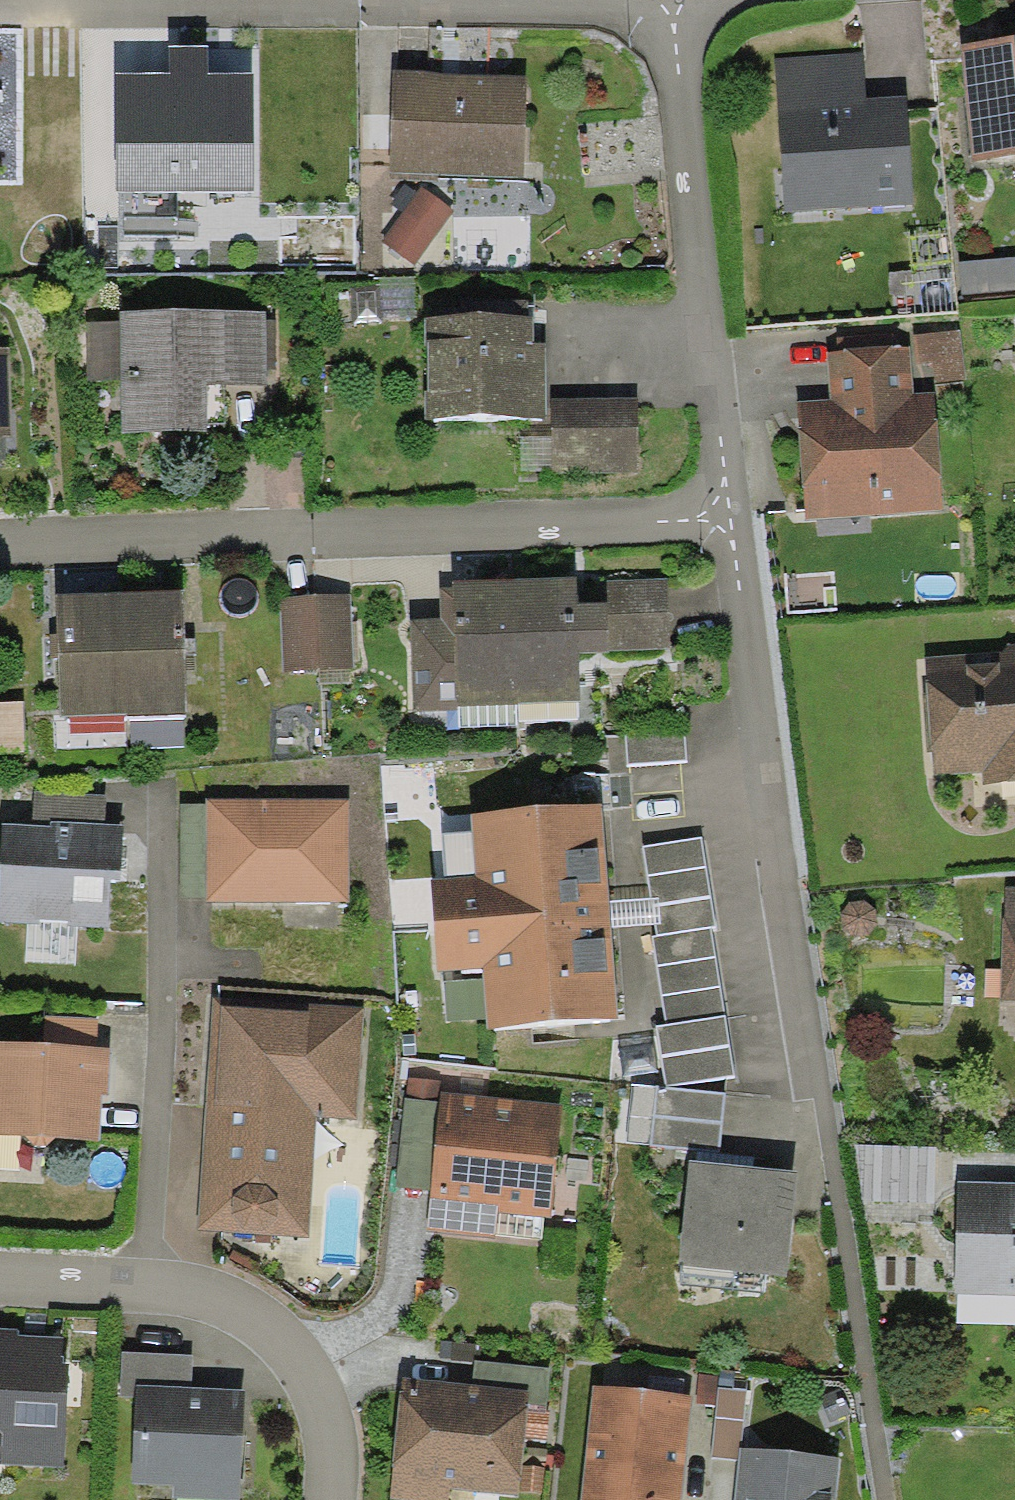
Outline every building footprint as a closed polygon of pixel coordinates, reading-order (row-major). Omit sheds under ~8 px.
[(1014,157),(1014,35),(962,39),(970,160),(1014,157)] [(117,192),(254,191),(254,74),(208,74),(208,47),(169,48),(169,73),(116,73),(117,192)] [(785,212),(913,203),(906,97),(866,100),(863,52),(774,58),(785,212)] [(522,179),(525,78),(393,74),(390,175),(522,179)] [(423,187),(382,241),(413,265),(454,211),(423,187)] [(959,262),(962,302),(1014,298),(1014,257),(959,262)] [(416,316),(415,278),(373,278),(374,286),(352,286),(353,323),(382,323),(382,316),(416,316)] [(267,385),(267,311),(119,311),(119,322),(87,322),(87,380),(121,380),(121,433),(206,433),(206,385),(216,385),(267,385)] [(424,417),(546,419),(547,345),(533,344),(533,317),(520,317),(425,316),(424,417)] [(965,380),(961,331),(915,335),(918,364),(933,363),(935,383),(965,380)] [(908,346),(827,352),(831,398),(797,400),(805,518),(941,508),(933,392),(911,393),(908,346)] [(11,435),(8,347),(0,347),(0,435),(11,435)] [(551,399),(552,470),(637,469),(637,398),(551,399)] [(577,578),(452,581),(453,589),(438,588),(439,619),(440,624),(455,642),(456,706),(580,701),(581,654),(609,651),(607,603),(578,605),(577,578)] [(667,579),(606,581),(607,603),(609,651),(670,649),(667,579)] [(184,591),(121,593),(124,715),(187,713),(185,648),(184,591)] [(60,716),(124,715),(121,593),(57,594),(58,645),(60,716)] [(352,669),(349,597),(282,599),(284,671),(352,669)] [(439,619),(411,621),(413,711),(455,710),(456,706),(455,642),(440,624),(439,619)] [(925,657),(934,775),(980,772),(981,786),(1014,784),(1014,650),(925,657)] [(685,732),(626,735),(627,764),(686,761),(685,732)] [(34,790),(32,825),(52,826),(52,822),(104,825),(106,794),(34,790)] [(349,798),(206,798),(206,804),(207,899),(207,903),(349,902),(349,798)] [(207,899),(206,804),(181,806),(180,899),(207,899)] [(611,915),(602,804),(470,815),(476,880),(431,883),(439,972),(483,968),(488,1028),(619,1018),(611,915)] [(2,824),(0,857),(0,921),(109,926),(111,879),(120,880),(122,825),(104,825),(52,822),(52,826),(32,825),(2,824)] [(717,926),(703,839),(644,848),(658,937),(652,938),(666,1025),(657,1027),(666,1087),(734,1077),(710,927),(717,926)] [(1004,886),(999,1000),(1014,1001),(1014,886),(1004,886)] [(363,1008),(213,999),(199,1231),(307,1238),(314,1116),(356,1119),(363,1008)] [(43,1017),(41,1044),(96,1047),(98,1020),(43,1017)] [(0,1043),(0,1136),(99,1140),(101,1095),(109,1095),(111,1048),(96,1047),(41,1044),(0,1043)] [(442,1081),(407,1077),(395,1188),(430,1192),(441,1092),(442,1081)] [(724,1094),(656,1088),(651,1146),(719,1153),(724,1094)] [(562,1104),(441,1092),(430,1192),(427,1231),(493,1238),(496,1212),(550,1218),(562,1104)] [(736,1166),(690,1160),(678,1263),(784,1275),(796,1172),(736,1166)] [(956,1181),(953,1293),(1014,1295),(1014,1182),(956,1181)] [(0,1334),(0,1468),(59,1470),(64,1337),(0,1334)] [(185,1346),(117,1346),(116,1391),(128,1391),(127,1472),(174,1473),(174,1490),(233,1491),(234,1380),(185,1380),(185,1346)] [(474,1361),(472,1386),(528,1392),(526,1409),(545,1411),(549,1368),(474,1361)] [(402,1378),(389,1499),(402,1499),(449,1499),(450,1488),(518,1494),(520,1466),(524,1438),(526,1409),(528,1392),(472,1386),(402,1378)] [(592,1387),(581,1499),(680,1499),(686,1440),(690,1397),(592,1387)] [(746,1391),(719,1388),(712,1459),(738,1461),(740,1448),(746,1391)] [(549,1411),(545,1411),(526,1409),(524,1438),(546,1440),(549,1411)] [(740,1448),(738,1461),(734,1499),(835,1499),(840,1458),(740,1448)] [(545,1468),(520,1466),(518,1494),(542,1497),(545,1468)]
